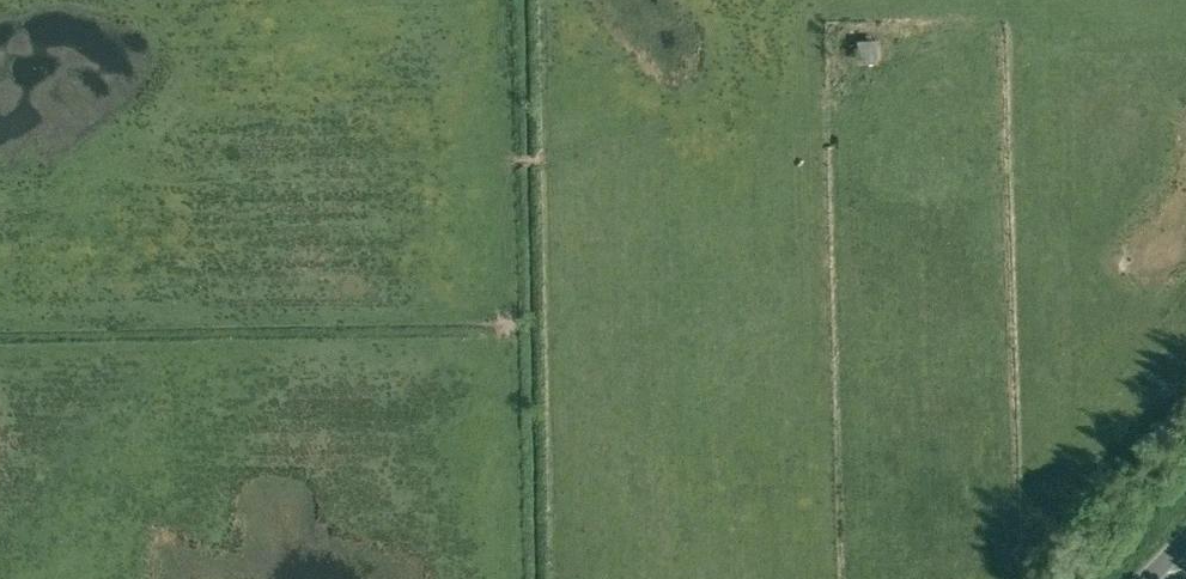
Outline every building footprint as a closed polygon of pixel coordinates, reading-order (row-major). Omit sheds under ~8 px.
[(852,38),(852,61),(873,61),(874,38),(852,38)]
